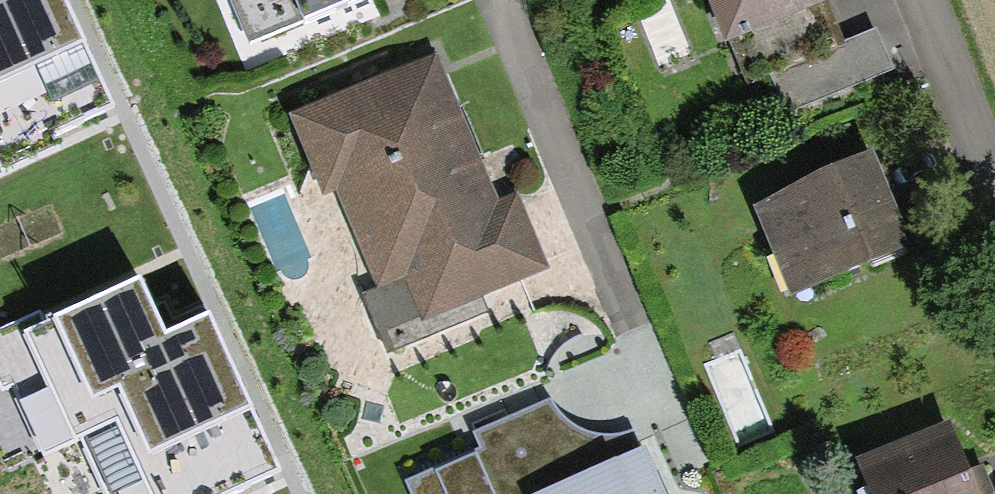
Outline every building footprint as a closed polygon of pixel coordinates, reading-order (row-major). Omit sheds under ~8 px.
[(68,145),(61,130),(111,107),(61,0),(0,0),(0,176),(68,145)] [(250,48),(303,25),(305,29),(374,0),(229,0),(250,48)] [(724,50),(731,47),(748,88),(768,79),(785,119),(894,73),(877,31),(845,44),(826,0),(703,0),(724,50)] [(437,58),(288,119),(322,201),(336,195),(375,290),(361,296),(386,357),(487,316),(480,299),(549,271),(518,198),(498,206),(437,58)] [(873,155),(753,213),(790,299),(912,251),(873,155)] [(110,493),(227,493),(276,471),(209,323),(166,343),(139,285),(48,327),(40,308),(0,326),(0,384),(2,388),(14,382),(46,452),(83,435),(110,493)] [(481,453),(407,485),(412,493),(667,493),(647,452),(641,455),(632,434),(610,438),(582,433),(561,418),(552,400),(473,437),(481,453)] [(853,466),(865,493),(978,493),(949,425),(853,466)]
